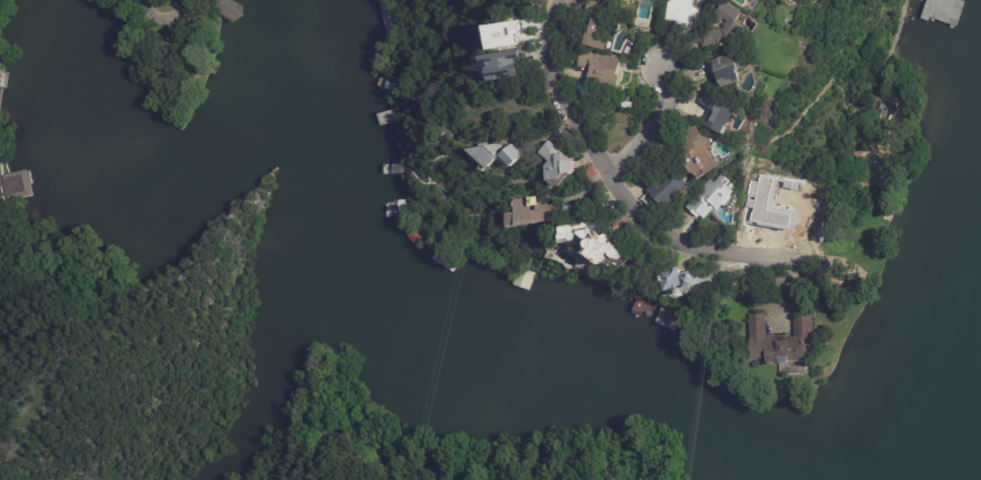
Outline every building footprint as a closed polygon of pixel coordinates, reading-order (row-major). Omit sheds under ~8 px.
[(230,0),(222,0),(216,13),(237,22),(244,6),(230,0)] [(577,14),(581,0),(585,0),(615,7),(612,18),(607,17),(606,19),(621,22),(617,35),(605,32),(605,31),(598,29),(596,36),(603,38),(599,51),(580,47),(585,27),(587,27),(590,17),(577,14)] [(667,21),(670,0),(673,0),(694,0),(692,7),(702,15),(688,33),(678,24),(678,22),(667,21)] [(739,14),(733,24),(743,31),(731,48),(725,44),(705,49),(701,33),(720,29),(722,30),(723,28),(722,27),(725,23),(721,20),(718,24),(709,18),(717,7),(718,7),(722,2),(739,14)] [(483,27),(488,50),(517,45),(513,21),(483,27)] [(519,48),(521,56),(508,59),(511,74),(493,78),(488,52),(506,48),(506,49),(519,47),(519,48)] [(741,62),(742,67),(733,71),(736,79),(717,86),(707,59),(736,49),(741,62)] [(620,60),(616,77),(618,78),(616,86),(587,79),(589,70),(577,67),(581,51),(620,60)] [(734,103),(723,124),(726,126),(722,134),(719,132),(718,134),(698,123),(706,108),(696,102),(703,87),(734,103)] [(704,136),(711,147),(706,150),(716,165),(697,179),(692,173),(687,172),(668,145),(692,128),(694,130),(697,128),(699,132),(700,131),(704,136)] [(555,147),(573,163),(573,171),(559,187),(557,187),(552,192),(546,187),(549,185),(546,182),(545,182),(545,167),(549,162),(540,154),(547,146),(548,146),(551,143),(555,147)] [(503,148),(505,150),(509,146),(519,155),(507,168),(495,156),(483,169),(463,150),(500,145),(503,148)] [(588,178),(586,179),(582,170),(590,165),(595,174),(588,178)] [(683,184),(661,207),(645,191),(646,189),(638,181),(647,171),(657,180),(662,175),(660,173),(666,167),(683,184)] [(27,171),(0,174),(0,202),(29,199),(27,171)] [(726,205),(725,206),(722,204),(717,209),(715,207),(703,219),(695,211),(692,214),(686,208),(696,197),(695,196),(710,180),(713,183),(722,173),(730,181),(727,186),(733,191),(730,195),(733,198),(726,205)] [(525,195),(527,205),(546,203),(548,220),(494,226),(493,213),(502,212),(501,207),(499,207),(499,201),(501,201),(501,199),(514,198),(514,196),(525,195)] [(744,220),(789,227),(793,207),(761,202),(760,209),(746,206),(744,220)] [(558,205),(578,203),(579,215),(559,218),(557,205),(558,205)] [(631,257),(629,260),(627,263),(624,265),(621,265),(618,265),(603,259),(599,262),(591,263),(586,273),(576,269),(581,260),(583,261),(584,258),(578,253),(582,249),(579,248),(578,246),(577,244),(578,242),(575,240),(571,244),(560,246),(554,243),(553,235),(554,235),(554,228),(573,226),(573,228),(581,227),(580,225),(595,223),(597,226),(597,229),(597,231),(595,234),(600,238),(601,237),(603,235),(605,235),(607,236),(608,237),(609,239),(609,240),(609,242),(615,246),(616,244),(623,249),(626,246),(630,251),(631,254),(631,257)] [(673,265),(676,267),(677,269),(685,267),(685,269),(694,267),(695,269),(711,265),(714,278),(691,284),(692,288),(684,290),(683,286),(680,287),(682,295),(676,296),(675,292),(672,293),(670,287),(663,288),(657,268),(671,264),(673,265)] [(765,323),(764,337),(773,337),(773,341),(786,341),(786,337),(793,337),(793,316),(812,316),(811,338),(804,338),(804,362),(775,362),(775,365),(763,364),(763,359),(747,359),(747,314),(765,314),(765,323)]
